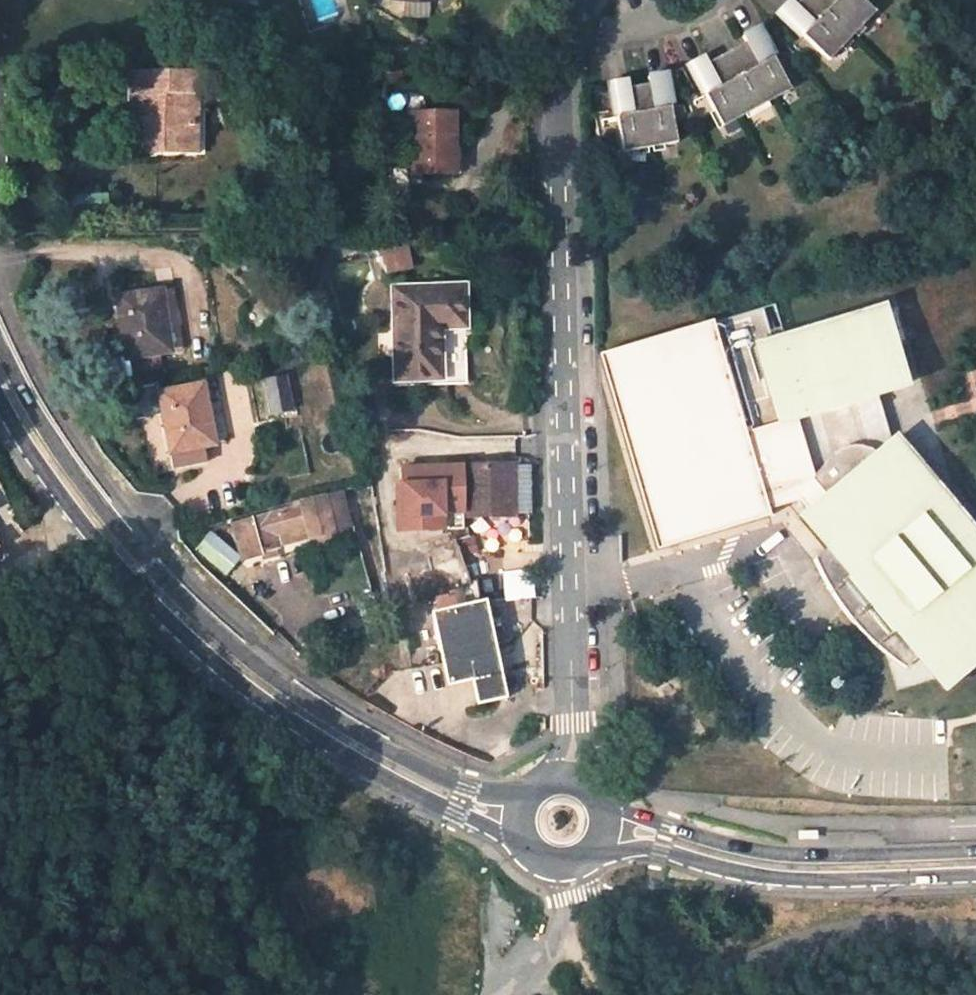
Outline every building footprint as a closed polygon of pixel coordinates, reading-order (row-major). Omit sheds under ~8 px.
[(789,1),(778,12),(829,61),(875,13),(862,0),(800,0),(795,5),(789,1)] [(704,57),(690,65),(705,95),(722,127),(791,90),(772,58),(757,29),(743,36),(746,43),(707,64),(704,57)] [(155,154),(195,155),(196,95),(204,95),(204,71),(131,70),(130,143),(142,144),(154,144),(155,154)] [(623,153),(677,143),(670,107),(664,74),(648,77),(649,84),(628,88),(627,81),(611,83),(623,153)] [(453,114),(395,114),(395,137),(413,137),(413,173),(453,173),(453,114)] [(142,154),(155,154),(154,144),(142,144),(142,154)] [(66,210),(103,210),(103,196),(65,196),(66,210)] [(380,275),(412,270),(408,248),(376,254),(380,275)] [(466,379),(464,286),(393,287),(395,380),(466,379)] [(117,297),(126,359),(96,363),(100,385),(129,380),(129,373),(159,369),(157,354),(168,353),(159,291),(117,297)] [(719,360),(757,497),(805,485),(820,503),(796,522),(823,554),(811,564),(819,585),(830,605),(844,624),(856,638),(877,657),(892,667),(900,672),(914,662),(941,693),(963,674),(975,670),(975,542),(893,442),(887,447),(874,399),(902,390),(880,313),(719,360)] [(263,379),(270,414),(290,411),(285,376),(263,379)] [(210,446),(201,385),(159,392),(158,382),(130,387),(136,417),(163,413),(172,467),(204,462),(202,447),(210,446)] [(460,482),(459,531),(509,531),(508,483),(460,482)] [(332,532),(323,496),(305,501),(306,504),(232,523),(242,559),(261,554),(260,552),(277,548),(273,535),(289,531),(302,527),(307,526),(311,538),(316,537),(328,533),(332,532)] [(306,540),(302,527),(289,531),(293,544),(306,540)] [(218,571),(237,560),(218,529),(199,541),(218,571)] [(318,544),(330,541),(328,533),(316,537),(318,544)] [(263,560),(279,556),(277,548),(260,552),(261,554),(263,560)] [(424,563),(431,586),(466,577),(459,553),(424,563)] [(433,617),(441,691),(468,689),(470,715),(500,711),(490,611),(433,617)] [(377,613),(359,618),(362,630),(380,626),(377,613)]
